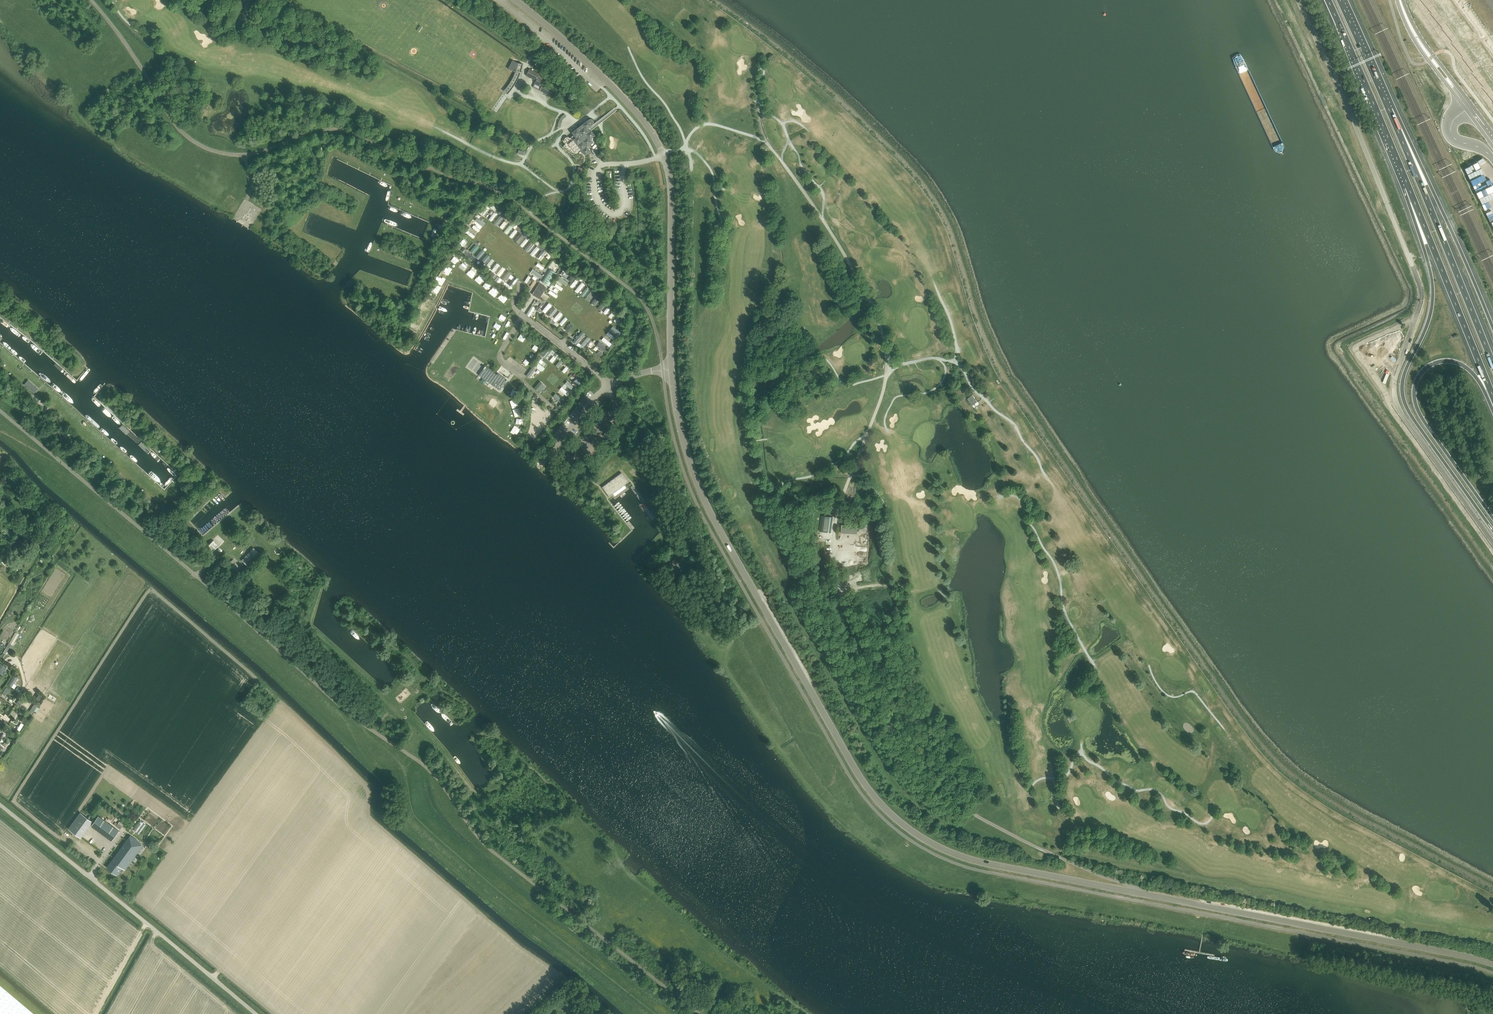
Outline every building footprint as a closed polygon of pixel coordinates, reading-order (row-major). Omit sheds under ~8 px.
[(514,61),(509,70),(515,72),(520,75),(521,71),(523,64),(518,63),(514,61)] [(529,69),(526,76),(536,81),(532,87),(549,96),(553,88),(543,83),(545,80),(538,77),(539,75),(540,74),(529,69)] [(565,144),(563,147),(563,146),(572,153),(573,153),(574,153),(575,154),(576,154),(577,153),(578,153),(578,152),(579,153),(579,152),(581,150),(583,153),(585,155),(591,151),(587,146),(597,138),(591,130),(590,129),(589,128),(591,126),(591,125),(592,125),(593,124),(594,122),(594,121),(593,120),(592,119),(591,119),(590,119),(588,119),(587,120),(582,124),(579,125),(578,126),(577,128),(571,132),(573,135),(570,138),(569,138),(569,137),(568,137),(567,137),(566,137),(565,137),(565,138),(564,138),(564,139),(564,140),(564,141),(565,141),(565,142),(566,142),(566,143),(565,144)] [(481,213),(484,215),(489,207),(487,205),(481,213)] [(500,215),(494,223),(497,226),(503,218),(500,215)] [(473,225),(482,229),(485,223),(476,219),(473,225)] [(469,224),(467,227),(476,234),(478,232),(469,224)] [(476,244),(470,251),(473,253),(479,247),(476,244)] [(540,251),(542,248),(537,245),(531,254),(539,259),(543,253),(540,251)] [(480,260),(486,252),(481,249),(476,257),(480,260)] [(481,262),(485,264),(490,256),(487,253),(481,262)] [(492,270),(495,272),(500,264),(497,262),(492,270)] [(503,266),(497,274),(502,278),(501,278),(505,281),(511,273),(503,266)] [(471,268),(467,273),(472,278),(476,273),(471,268)] [(531,272),(541,278),(543,275),(533,268),(531,272)] [(550,269),(542,282),(549,286),(556,273),(550,269)] [(510,285),(512,287),(519,278),(515,275),(509,284),(505,281),(503,284),(508,288),(510,285)] [(435,281),(443,284),(445,279),(437,276),(435,281)] [(578,279),(581,281),(582,279),(577,276),(571,286),(574,287),(578,279)] [(489,290),(492,285),(486,281),(483,286),(489,290)] [(576,290),(579,292),(585,284),(582,282),(576,290)] [(436,283),(432,290),(438,293),(442,286),(436,283)] [(538,285),(533,294),(538,297),(539,295),(540,296),(546,288),(541,285),(540,286),(538,285)] [(589,301),(595,293),(592,290),(586,298),(589,301)] [(498,298),(504,303),(508,298),(502,293),(498,298)] [(595,305),(601,297),(597,295),(591,303),(595,305)] [(553,319),(556,322),(563,313),(560,311),(553,319)] [(559,323),(562,325),(568,318),(565,316),(559,323)] [(571,322),(565,330),(569,332),(574,324),(571,322)] [(575,340),(578,343),(585,334),(583,332),(575,340)] [(611,348),(614,345),(604,336),(602,339),(611,348)] [(604,351),(607,347),(600,341),(596,345),(604,351)] [(548,346),(542,355),(546,358),(550,353),(553,355),(550,360),(553,362),(559,354),(548,346)] [(556,365),(559,368),(565,361),(562,358),(556,365)] [(542,371),(545,368),(538,362),(535,365),(542,371)] [(508,380),(501,375),(500,376),(486,366),(480,375),(500,391),(508,380)] [(533,366),(526,375),(529,377),(536,369),(533,366)] [(567,379),(563,383),(566,386),(568,384),(572,389),(574,387),(567,379)] [(27,381),(24,385),(34,393),(38,389),(28,380),(27,381)] [(540,381),(535,387),(540,392),(546,385),(540,381)] [(567,396),(570,393),(562,386),(559,389),(567,396)] [(556,393),(553,396),(562,404),(565,401),(556,393)] [(621,472),(602,487),(609,497),(628,482),(621,472)] [(822,516),(819,532),(831,533),(833,517),(822,516)] [(841,533),(857,534),(858,526),(841,525),(841,533)] [(213,540),(208,546),(213,552),(219,545),(213,540)] [(250,551),(242,560),(247,566),(256,557),(258,559),(262,555),(254,547),(250,551)] [(243,570),(233,560),(227,565),(238,576),(243,570)] [(667,564),(674,572),(678,569),(671,561),(667,564)] [(9,643),(14,645),(20,634),(16,631),(9,643)] [(8,643),(1,656),(3,657),(5,653),(6,654),(8,652),(7,652),(11,644),(8,643)] [(2,694),(6,696),(10,689),(6,686),(2,694)] [(22,711),(20,713),(28,719),(43,696),(39,693),(35,699),(38,700),(36,703),(35,702),(35,703),(36,704),(34,705),(33,706),(34,706),(32,708),(31,709),(32,709),(30,711),(29,712),(30,712),(29,713),(29,712),(27,715),(26,714),(22,711)] [(98,816),(91,826),(111,841),(119,831),(98,816)] [(140,834),(146,824),(141,820),(134,830),(140,834)] [(130,835),(107,867),(117,875),(122,867),(125,870),(143,846),(137,840),(130,835)] [(0,985),(0,1013),(34,1013),(0,985)]
